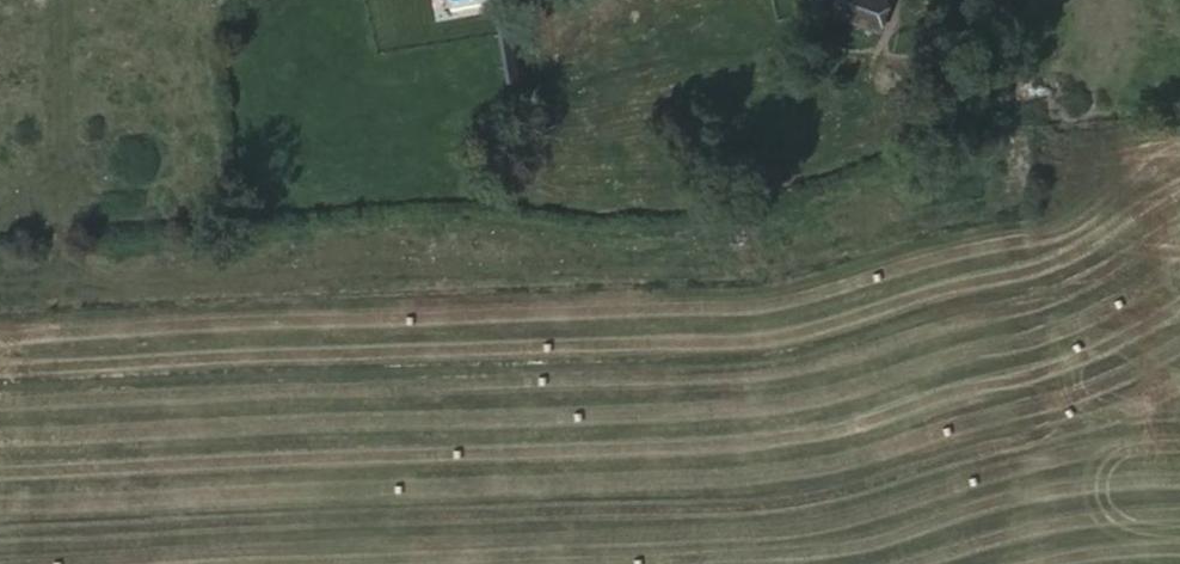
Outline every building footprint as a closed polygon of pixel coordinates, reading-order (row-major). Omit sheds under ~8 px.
[(848,28),(916,29),(913,1),(902,0),(842,0),(848,28)]
